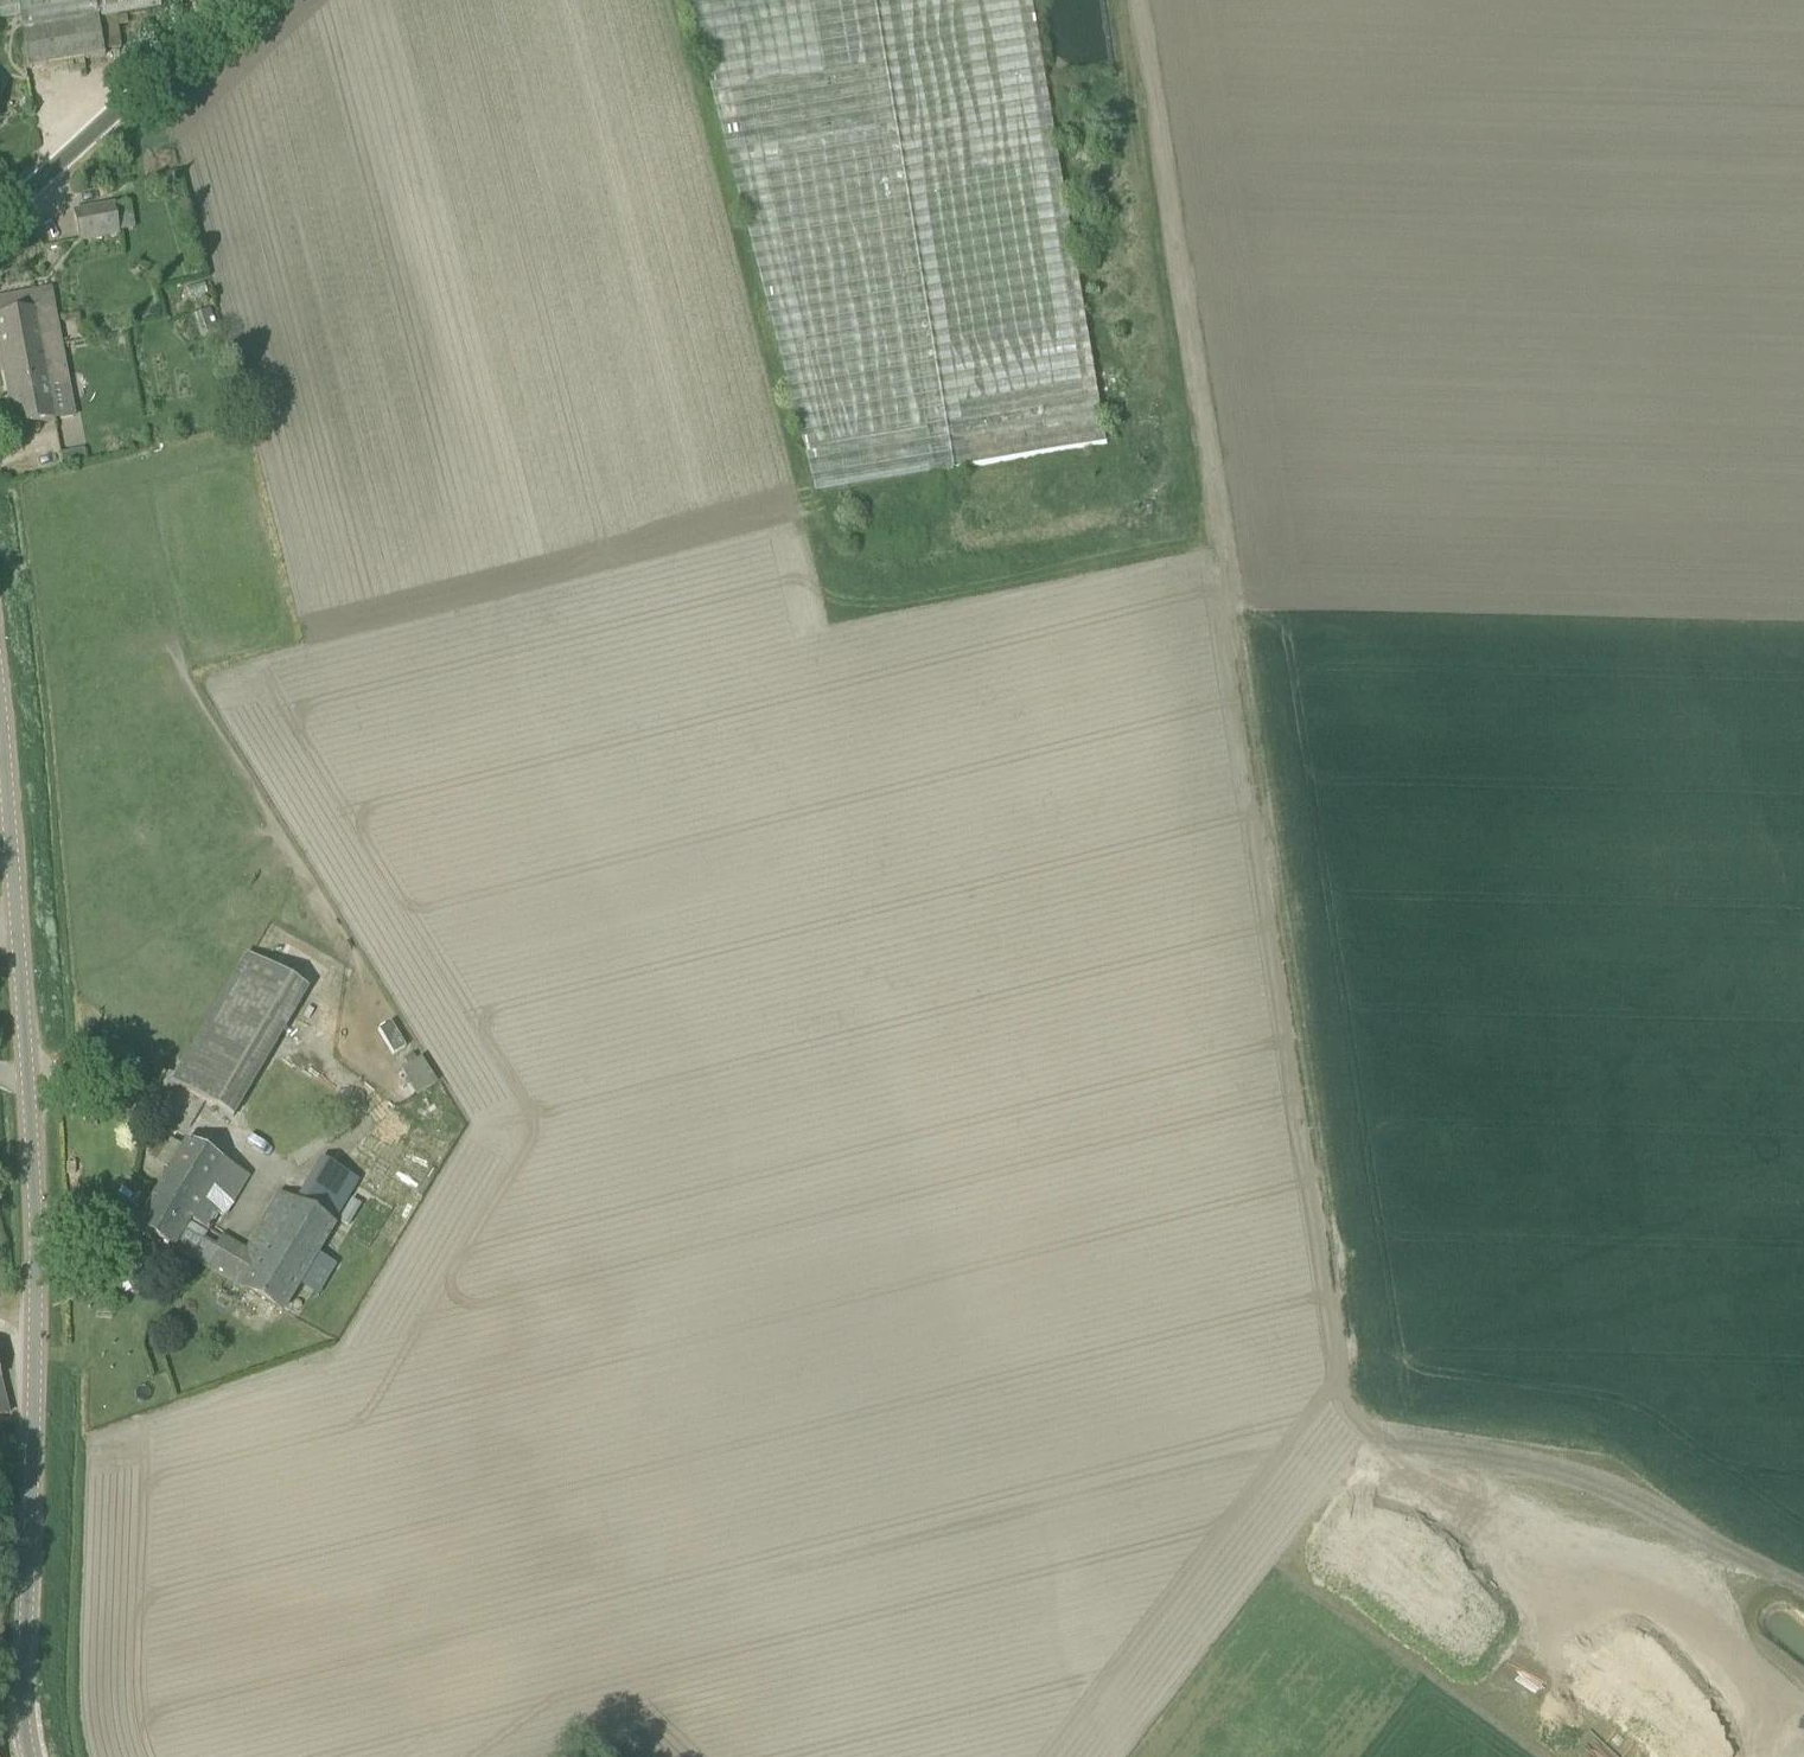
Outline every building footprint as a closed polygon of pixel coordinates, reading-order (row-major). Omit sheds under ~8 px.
[(19,68),(120,51),(116,27),(133,14),(155,10),(153,0),(0,0),(0,19),(10,18),(19,68)] [(1033,0),(688,0),(817,494),(1107,446),(1033,0)] [(113,206),(74,213),(79,241),(118,234),(113,206)] [(51,289),(0,299),(0,348),(15,428),(55,420),(53,409),(72,405),(51,289)] [(166,1080),(226,1117),(304,990),(244,953),(166,1080)] [(390,1052),(403,1046),(390,1021),(377,1028),(390,1052)] [(398,1068),(412,1094),(434,1083),(420,1056),(398,1068)] [(187,1140),(136,1227),(173,1248),(190,1220),(208,1231),(218,1214),(224,1218),(248,1177),(187,1140)] [(281,1312),(332,1226),(301,1208),(278,1194),(241,1257),(216,1242),(213,1248),(188,1234),(178,1251),(281,1312)]
